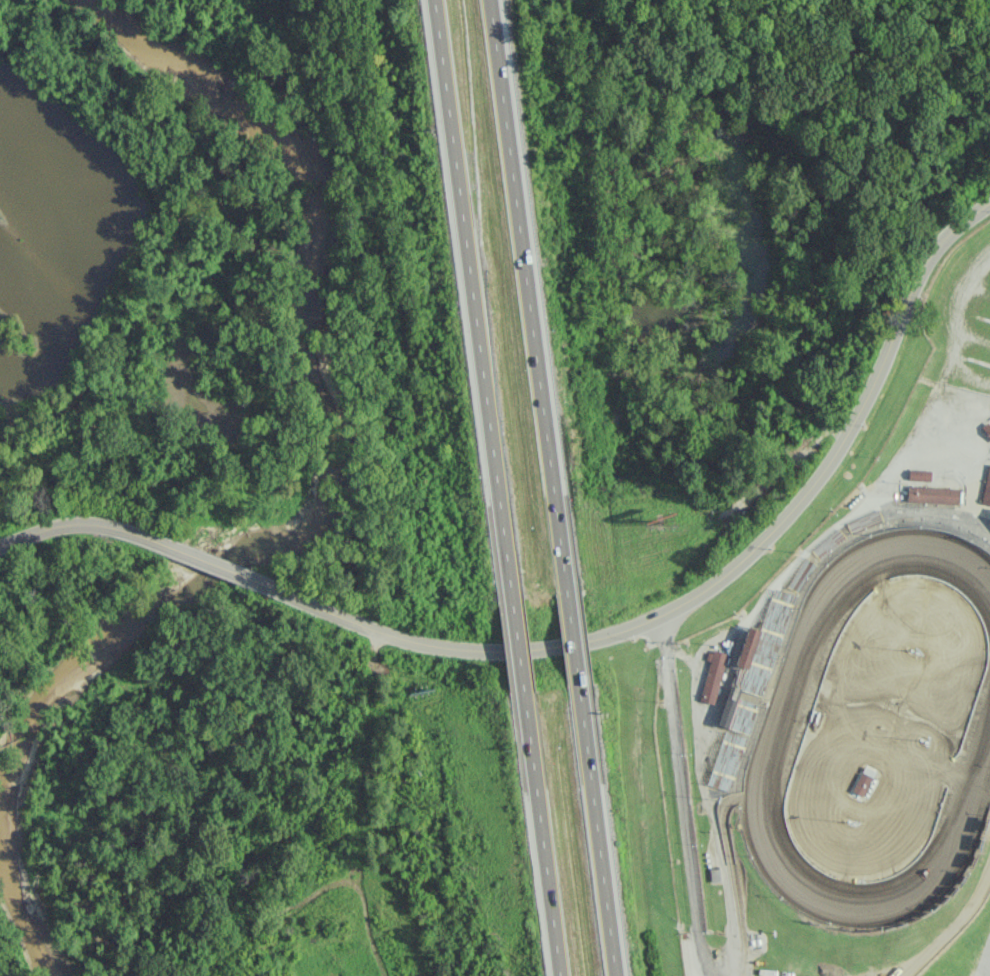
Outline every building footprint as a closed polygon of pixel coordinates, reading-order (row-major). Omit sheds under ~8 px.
[(989,505),(989,464),(986,463),(978,502),(989,505)] [(906,479),(927,480),(928,470),(906,469),(906,479)] [(904,502),(955,503),(956,487),(905,486),(904,502)] [(759,696),(793,595),(772,588),(758,630),(746,626),(733,665),(736,666),(717,725),(746,734),(751,720),(733,715),(741,690),(759,696)] [(713,704),(725,654),(710,650),(697,700),(713,704)]
